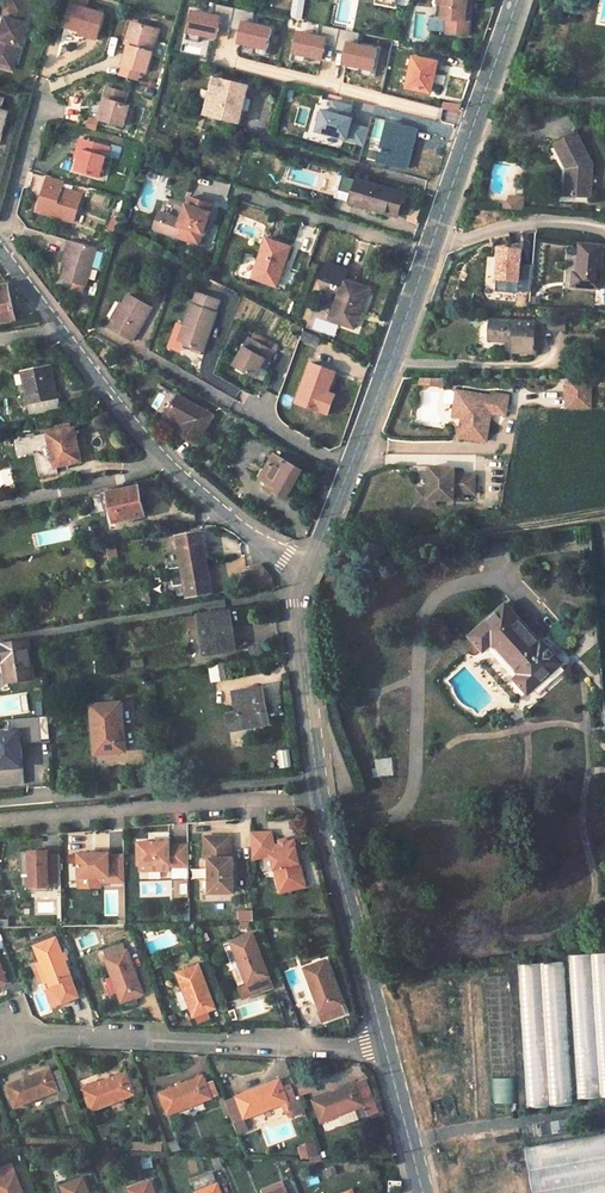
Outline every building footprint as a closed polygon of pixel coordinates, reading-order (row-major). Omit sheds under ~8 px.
[(29,21),(34,3),(23,0),(5,0),(1,13),(3,14),(0,26),(0,61),(13,64),(18,45),(19,46),(26,20),(29,21)] [(291,18),(303,20),(305,0),(293,0),(291,18)] [(339,21),(350,22),(351,0),(340,0),(339,21)] [(438,8),(444,9),(442,22),(448,22),(447,35),(469,38),(473,2),(480,2),(480,0),(439,0),(438,8)] [(105,15),(70,5),(68,11),(64,26),(78,31),(98,37),(105,15)] [(64,26),(68,11),(60,9),(55,24),(64,26)] [(217,42),(223,16),(191,9),(186,35),(217,42)] [(237,45),(267,52),(273,27),(242,20),(237,45)] [(136,23),(130,21),(124,44),(129,46),(136,23)] [(159,30),(136,23),(129,46),(122,68),(138,72),(145,75),(159,30)] [(373,73),(378,47),(356,44),(358,33),(339,30),(323,27),(322,32),(334,34),(331,49),(344,51),(341,68),(373,73)] [(98,37),(78,31),(76,38),(95,44),(98,37)] [(295,32),(293,57),(324,60),(327,36),(295,32)] [(437,65),(415,60),(407,91),(430,96),(437,65)] [(11,70),(13,64),(0,61),(0,67),(11,70)] [(138,72),(122,68),(119,76),(135,81),(138,72)] [(250,89),(215,80),(211,95),(218,96),(213,119),(241,125),(250,89)] [(128,91),(109,86),(104,104),(110,106),(105,120),(126,126),(132,105),(124,103),(128,91)] [(218,96),(211,95),(206,117),(213,119),(218,96)] [(443,110),(460,112),(461,104),(444,101),(443,110)] [(110,106),(104,104),(99,118),(105,120),(110,106)] [(420,119),(391,112),(388,122),(417,130),(420,119)] [(417,130),(388,122),(378,163),(407,171),(417,130)] [(166,146),(168,136),(153,133),(151,144),(166,146)] [(577,134),(555,145),(567,169),(566,195),(591,196),(592,163),(577,134)] [(114,147),(83,138),(79,149),(84,151),(81,161),(78,172),(104,180),(114,147)] [(355,150),(341,146),(338,157),(352,160),(355,150)] [(84,151),(79,149),(76,160),(81,161),(84,151)] [(407,197),(351,177),(346,193),(355,197),(351,206),(398,222),(407,197)] [(86,186),(70,181),(62,206),(76,210),(74,217),(99,224),(106,200),(84,194),(86,186)] [(214,206),(189,197),(182,219),(165,214),(159,230),(176,236),(201,246),(214,206)] [(525,209),(524,197),(501,198),(502,211),(525,209)] [(76,210),(62,206),(60,214),(74,217),(76,210)] [(119,217),(113,215),(108,232),(114,234),(116,227),(119,217)] [(239,219),(234,231),(257,241),(262,229),(239,219)] [(97,247),(69,239),(65,250),(70,252),(63,276),(77,281),(75,287),(84,289),(85,283),(86,283),(92,265),(97,247)] [(292,251),(269,241),(255,280),(279,288),(292,251)] [(603,245),(581,243),(578,272),(574,272),(573,285),(599,287),(603,245)] [(106,250),(97,247),(92,265),(100,267),(106,250)] [(533,266),(524,265),(525,250),(501,247),(496,290),(518,293),(518,289),(530,290),(533,266)] [(372,295),(346,285),(332,322),(358,331),(372,295)] [(0,287),(0,321),(14,319),(8,286),(0,287)] [(221,296),(199,289),(187,324),(193,326),(188,342),(208,348),(220,309),(217,308),(221,296)] [(156,305),(134,290),(126,302),(116,318),(111,325),(135,339),(156,305)] [(126,302),(121,298),(110,315),(116,318),(126,302)] [(565,318),(550,317),(550,329),(565,329),(565,318)] [(536,322),(491,319),(491,320),(490,338),(490,339),(509,340),(509,337),(515,337),(515,341),(514,352),(535,353),(535,348),(540,349),(541,331),(536,331),(536,322)] [(490,338),(491,320),(487,320),(482,325),(482,328),(481,332),(486,338),(490,338)] [(193,326),(187,324),(182,340),(188,342),(193,326)] [(276,345),(251,330),(233,358),(254,371),(260,360),(266,351),(270,354),(276,345)] [(270,354),(266,351),(260,360),(265,364),(270,354)] [(330,369),(307,363),(294,405),(317,412),(324,388),(330,369)] [(49,364),(20,370),(28,417),(58,410),(57,402),(44,405),(42,400),(56,398),(49,364)] [(591,384),(568,384),(568,408),(591,408),(591,384)] [(334,391),(324,388),(317,412),(327,415),(334,391)] [(491,395),(455,391),(454,406),(459,406),(462,411),(461,417),(461,428),(463,429),(462,439),(486,441),(489,419),(484,419),(485,416),(489,413),(505,414),(506,395),(491,393),(491,395)] [(221,420),(186,399),(175,418),(191,427),(197,431),(191,440),(204,448),(221,420)] [(454,406),(453,416),(461,417),(462,411),(459,406),(454,406)] [(75,426),(47,432),(54,466),(81,460),(75,426)] [(197,431),(191,427),(186,437),(191,440),(197,431)] [(472,454),(454,453),(453,468),(434,468),(434,477),(428,477),(428,504),(437,504),(437,498),(461,498),(461,477),(471,477),(472,454)] [(302,473),(274,457),(260,480),(275,489),(272,494),(285,502),(302,473)] [(141,487),(110,493),(116,522),(147,515),(141,487)] [(202,534),(179,537),(183,596),(207,595),(202,534)] [(107,561),(119,557),(116,545),(104,549),(107,561)] [(220,563),(223,577),(247,570),(243,557),(220,563)] [(506,602),(470,635),(484,651),(493,643),(519,673),(514,678),(528,693),(564,662),(543,638),(540,640),(506,602)] [(186,618),(188,630),(199,628),(197,616),(186,618)] [(232,617),(202,620),(204,655),(234,652),(232,617)] [(0,642),(0,662),(5,661),(9,682),(35,679),(28,639),(0,642)] [(228,663),(215,665),(217,681),(230,680),(228,663)] [(260,689),(233,693),(237,730),(265,726),(260,689)] [(115,692),(100,693),(102,704),(92,705),(96,755),(127,752),(122,703),(116,703),(115,692)] [(12,732),(0,733),(0,753),(1,766),(0,767),(0,784),(26,783),(23,743),(54,741),(52,715),(11,718),(12,732)] [(277,751),(280,769),(292,767),(289,749),(277,751)] [(375,759),(375,776),(393,776),(392,758),(375,759)] [(344,794),(335,797),(336,801),(346,798),(358,794),(356,790),(344,794)] [(272,833),(252,833),(253,860),(271,856),(279,890),(288,888),(289,891),(306,887),(295,841),(287,843),(280,845),(275,846),(272,833)] [(231,837),(206,838),(207,860),(211,860),(212,894),(236,892),(234,858),(232,858),(231,837)] [(170,842),(139,843),(139,866),(170,865),(170,868),(189,868),(188,846),(170,846),(170,842)] [(43,853),(31,853),(34,890),(51,888),(51,884),(63,884),(61,855),(49,856),(44,857),(43,853)] [(110,854),(80,856),(81,879),(111,878),(111,884),(127,883),(125,856),(110,857),(110,854)] [(189,910),(171,911),(172,922),(190,921),(189,910)] [(239,920),(253,920),(253,910),(239,911),(239,920)] [(36,947),(56,997),(67,993),(70,1002),(81,998),(74,981),(58,940),(56,940),(54,935),(37,941),(39,946),(36,947)] [(255,935),(234,943),(254,993),(269,988),(275,986),(272,978),(255,935)] [(148,941),(150,952),(165,948),(162,937),(148,941)] [(128,952),(107,959),(127,1010),(142,1005),(139,997),(145,995),(128,952)] [(604,1098),(604,953),(568,955),(577,1100),(604,1098)] [(330,958),(308,967),(330,1021),(353,1013),(349,1001),(347,1001),(330,958)] [(6,994),(4,987),(10,984),(0,959),(0,996),(6,994)] [(564,962),(517,965),(526,1109),(573,1106),(564,962)] [(199,967),(178,975),(199,1026),(213,1021),(210,1012),(217,1009),(199,967)] [(67,993),(56,997),(53,998),(57,1007),(70,1002),(67,993)] [(48,1060),(6,1076),(15,1098),(63,1080),(57,1064),(50,1067),(48,1060)] [(125,1064),(82,1082),(91,1102),(141,1082),(135,1067),(127,1070),(125,1064)] [(200,1067),(159,1084),(168,1105),(217,1085),(212,1070),(203,1074),(200,1067)] [(279,1071),(237,1089),(246,1109),(287,1093),(293,1106),(304,1101),(300,1090),(299,1087),(295,1090),(288,1075),(282,1078),(279,1071)] [(363,1073),(356,1076),(359,1082),(365,1079),(363,1073)] [(313,1075),(297,1080),(299,1087),(300,1090),(316,1085),(313,1075)] [(356,1076),(314,1093),(323,1114),(371,1094),(365,1079),(359,1082),(356,1076)] [(514,1107),(513,1078),(491,1079),(493,1108),(514,1107)] [(237,1089),(225,1092),(234,1114),(246,1109),(237,1089)] [(567,1118),(532,1125),(535,1137),(570,1131),(567,1118)] [(525,1147),(532,1192),(604,1192),(604,1134),(525,1147)] [(171,1153),(181,1150),(178,1140),(168,1142),(171,1153)] [(132,1152),(162,1150),(162,1142),(132,1143),(132,1152)] [(318,1142),(298,1145),(300,1162),(320,1159),(318,1142)] [(0,1164),(0,1188),(2,1192),(26,1192),(12,1160),(0,1164)] [(258,1184),(262,1192),(286,1192),(277,1176),(258,1184)] [(63,1186),(66,1192),(92,1192),(85,1178),(63,1186)] [(404,1179),(391,1178),(390,1189),(403,1190),(404,1179)] [(130,1188),(132,1192),(156,1192),(150,1179),(130,1188)] [(198,1192),(223,1192),(219,1184),(198,1192)]
